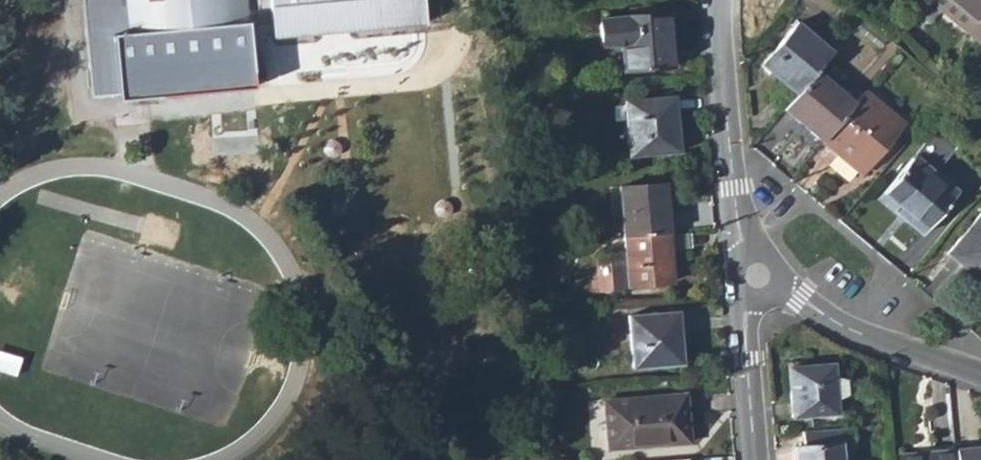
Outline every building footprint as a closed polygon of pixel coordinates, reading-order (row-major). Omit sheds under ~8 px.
[(92,98),(134,94),(134,99),(253,90),(244,0),(82,0),(92,98)] [(273,34),(426,18),(425,0),(270,0),(273,34)] [(976,46),(980,41),(980,0),(923,0),(922,1),(976,46)] [(621,41),(624,69),(670,63),(664,9),(597,16),(600,43),(621,41)] [(761,65),(794,93),(814,69),(830,49),(796,21),(761,65)] [(781,109),(820,142),(854,102),(814,69),(794,93),(781,109)] [(902,122),(863,89),(854,102),(820,142),(860,174),(902,122)] [(621,99),(627,154),(677,150),(672,95),(621,99)] [(215,135),(214,166),(261,167),(262,135),(215,135)] [(914,157),(881,194),(926,231),(958,193),(914,157)] [(616,185),(620,235),(669,231),(663,182),(616,185)] [(980,286),(980,216),(980,215),(945,256),(980,286)] [(672,260),(669,231),(620,235),(621,250),(606,252),(608,289),(666,283),(665,261),(672,260)] [(623,315),(628,368),(664,365),(662,343),(675,341),(673,311),(623,315)] [(836,413),(835,401),(833,377),(832,363),(789,367),(794,416),(836,413)] [(833,377),(835,401),(846,394),(845,380),(833,377)] [(601,402),(604,449),(684,441),(680,395),(601,402)] [(797,459),(843,459),(842,448),(857,447),(855,427),(804,432),(805,447),(796,448),(797,459)] [(954,450),(955,459),(980,459),(980,447),(954,450)] [(954,450),(897,455),(898,459),(955,459),(954,450)]
